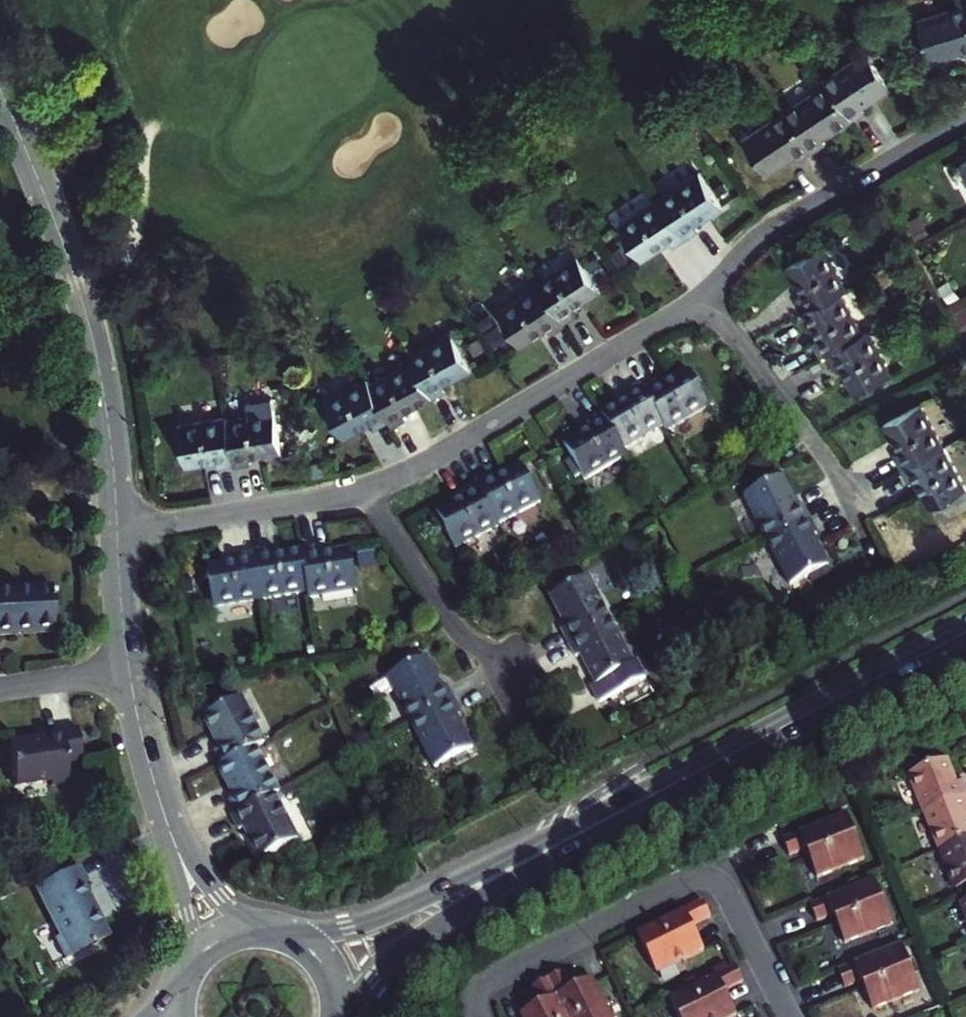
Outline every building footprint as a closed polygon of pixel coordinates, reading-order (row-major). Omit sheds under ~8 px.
[(965,3),(918,18),(931,58),(964,48),(965,53),(965,6),(965,3)] [(827,81),(850,118),(864,109),(861,104),(890,86),(866,50),(824,78),(827,81)] [(850,118),(827,81),(785,109),(811,149),(825,141),(822,137),(850,118)] [(811,149),(785,109),(744,136),(768,172),(797,153),(799,157),(811,149)] [(700,171),(660,197),(686,236),(699,228),(696,223),(723,205),(700,171)] [(642,258),(669,240),(672,245),(686,236),(660,197),(619,224),(642,258)] [(842,292),(847,289),(825,247),(789,266),(804,294),(798,298),(805,311),(842,292)] [(539,282),(563,320),(577,311),(574,306),(600,289),(578,254),(537,280),(539,282)] [(563,320),(539,282),(498,309),(521,344),(548,326),(552,331),(565,323),(563,320)] [(826,353),(863,334),(842,292),(805,311),(820,340),(813,344),(819,357),(826,353)] [(410,353),(413,359),(433,396),(447,389),(443,383),(471,367),(451,330),(410,353)] [(863,334),(826,353),(834,367),(839,364),(855,392),(891,374),(869,332),(863,334)] [(413,359),(371,381),(390,418),(393,423),(407,416),(405,412),(433,396),(413,359)] [(657,380),(644,389),(665,425),(669,431),(709,408),(688,371),(661,387),(657,380)] [(390,418),(371,381),(367,376),(325,399),(344,436),(373,420),(376,426),(390,418)] [(603,412),(625,449),(665,425),(644,389),(641,384),(629,391),(632,395),(603,412)] [(902,467),(943,446),(921,406),(887,424),(902,452),(895,455),(902,467)] [(274,410),(227,417),(235,463),(235,464),(250,462),(249,455),(280,450),(274,410)] [(592,427),(566,442),(587,479),(628,455),(625,449),(603,412),(589,420),(592,427)] [(227,417),(227,415),(178,423),(184,464),(217,459),(217,465),(235,463),(227,417)] [(909,481),(916,478),(931,508),(965,489),(943,446),(902,467),(909,481)] [(490,474),(476,481),(477,484),(498,524),(541,501),(522,465),(493,480),(490,474)] [(744,497),(767,541),(810,518),(803,504),(798,507),(782,477),(744,497)] [(498,524),(477,484),(464,490),(467,496),(437,511),(457,549),(499,526),(498,524)] [(828,566),(812,534),(817,531),(810,518),(767,541),(790,585),(828,566)] [(317,549),(301,552),(308,592),(309,598),(357,591),(349,550),(318,556),(317,549)] [(261,600),(308,592),(301,552),(270,557),(268,551),(253,553),(261,600)] [(213,609),(261,600),(253,553),(236,556),(237,562),(206,568),(213,609)] [(560,630),(566,643),(610,621),(587,577),(549,597),(565,627),(560,630)] [(52,633),(48,585),(0,588),(0,636),(52,633)] [(634,666),(610,621),(566,643),(574,657),(579,654),(596,686),(591,688),(599,702),(645,678),(637,663),(634,666)] [(411,723),(453,700),(445,685),(441,688),(425,658),(387,678),(411,723)] [(256,747),(263,743),(239,698),(202,717),(218,748),(213,751),(221,765),(256,747)] [(472,748),(455,715),(460,713),(453,700),(411,723),(434,768),(472,748)] [(14,786),(48,781),(49,785),(62,783),(59,761),(80,758),(75,726),(40,731),(41,735),(7,740),(14,786)] [(278,791),(256,747),(221,765),(218,767),(233,797),(228,800),(236,814),(273,794),(278,791)] [(902,776),(918,815),(963,797),(957,783),(948,787),(938,762),(902,776)] [(297,839),(273,794),(236,814),(231,816),(238,829),(243,827),(260,859),(271,853),(297,839)] [(918,815),(934,853),(965,840),(965,831),(959,815),(965,812),(965,806),(963,797),(918,815)] [(840,816),(776,842),(782,858),(800,851),(811,880),(858,861),(840,816)] [(934,853),(950,893),(965,886),(965,840),(934,853)] [(54,936),(65,957),(107,935),(80,883),(85,881),(76,863),(34,886),(59,934),(54,936)] [(867,882),(804,907),(811,923),(826,917),(838,946),(886,926),(867,882)] [(701,897),(634,932),(654,971),(702,946),(690,922),(709,912),(701,897)] [(955,904),(965,932),(965,900),(955,904)] [(896,948),(832,973),(839,991),(855,984),(867,1013),(915,993),(896,948)] [(668,999),(678,1016),(728,1016),(736,1013),(723,989),(743,979),(735,964),(668,999)] [(571,993),(561,972),(546,979),(566,1016),(611,1016),(593,982),(571,993)] [(546,979),(531,987),(541,1008),(523,1016),(566,1016),(546,979)]
